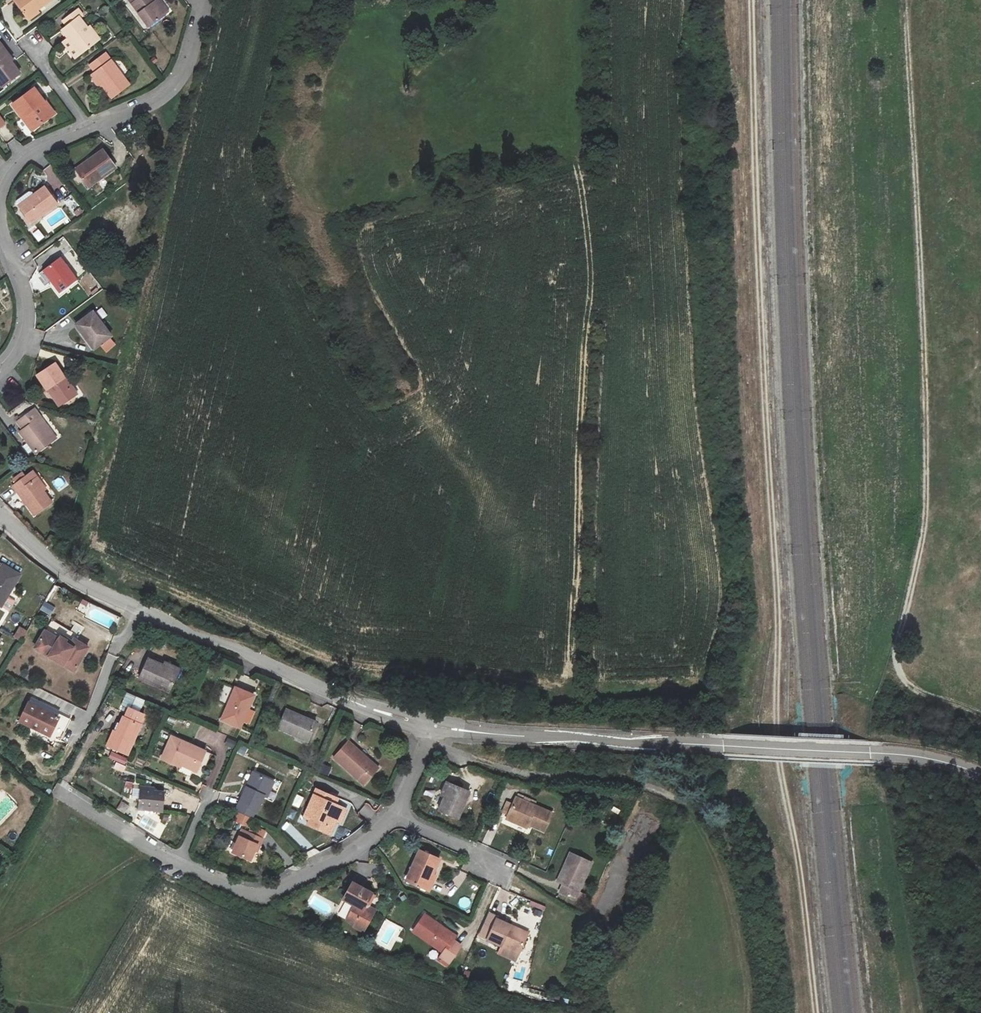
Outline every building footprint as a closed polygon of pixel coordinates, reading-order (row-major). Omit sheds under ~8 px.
[(14,0),(27,17),(37,10),(51,0),(15,0),(14,0)] [(149,27),(165,15),(154,0),(129,0),(149,27)] [(165,15),(168,13),(158,0),(155,0),(154,0),(165,15)] [(37,10),(27,17),(28,20),(39,12),(37,10)] [(88,29),(80,18),(83,16),(79,10),(64,21),(68,27),(63,31),(69,39),(81,55),(98,42),(88,29)] [(91,27),(88,29),(98,42),(100,40),(91,27)] [(76,59),(81,55),(69,39),(64,43),(76,59)] [(2,46),(1,46),(0,47),(0,48),(7,57),(9,55),(2,46)] [(2,87),(20,74),(11,62),(13,60),(9,55),(7,57),(0,48),(0,84),(2,87)] [(111,98),(129,85),(105,53),(89,65),(95,73),(93,74),(102,85),(111,98)] [(102,85),(93,74),(90,77),(98,88),(102,85)] [(44,102),(34,89),(12,105),(30,128),(39,121),(41,124),(54,114),(47,104),(46,105),(44,106),(42,103),(44,102)] [(88,187),(115,168),(103,150),(88,161),(90,163),(77,172),(88,187)] [(90,163),(88,161),(75,170),(77,172),(90,163)] [(16,204),(31,224),(58,203),(45,186),(34,194),(32,192),(29,192),(17,201),(16,204)] [(39,228),(32,232),(37,243),(45,240),(39,228)] [(60,257),(43,271),(59,293),(77,280),(60,257)] [(81,333),(94,349),(111,336),(93,312),(75,325),(81,333)] [(94,349),(81,333),(79,335),(91,351),(94,349)] [(65,378),(55,363),(36,375),(46,390),(47,390),(58,407),(75,396),(64,379),(65,378)] [(64,379),(75,396),(77,394),(66,377),(65,378),(64,379)] [(34,408),(17,421),(23,429),(19,432),(27,443),(22,446),(28,454),(33,450),(36,454),(56,439),(34,408)] [(13,479),(16,483),(25,477),(22,472),(13,479)] [(12,486),(33,516),(52,502),(44,492),(46,490),(37,477),(32,481),(28,475),(25,477),(16,483),(12,486)] [(20,574),(2,564),(0,568),(0,606),(1,607),(20,574)] [(44,602),(39,610),(49,616),(54,608),(44,602)] [(21,642),(27,631),(20,627),(14,637),(21,642)] [(74,672),(88,648),(77,641),(73,648),(58,639),(45,631),(35,648),(74,672)] [(73,648),(77,641),(74,640),(72,642),(60,635),(58,639),(73,648)] [(148,658),(139,678),(169,692),(177,675),(162,668),(163,665),(148,658)] [(162,668),(177,675),(179,669),(164,663),(163,665),(162,668)] [(235,688),(222,720),(240,728),(254,695),(235,688)] [(143,702),(125,694),(121,705),(129,709),(125,718),(123,717),(120,723),(117,722),(116,724),(119,726),(116,732),(113,731),(107,746),(127,755),(140,724),(143,714),(139,713),(143,702)] [(56,722),(67,727),(70,719),(29,700),(28,702),(58,717),(56,722)] [(28,702),(19,721),(60,741),(67,727),(56,722),(58,717),(28,702)] [(316,722),(286,709),(277,729),(308,742),(316,722)] [(200,762),(205,751),(171,736),(161,759),(180,767),(181,765),(194,770),(198,761),(200,762)] [(228,738),(225,746),(244,755),(248,746),(228,738)] [(375,764),(372,767),(352,749),(354,746),(348,741),(333,758),(364,785),(379,768),(375,764)] [(372,767),(375,764),(354,746),(352,749),(372,767)] [(320,773),(327,775),(330,767),(322,765),(320,773)] [(249,788),(256,773),(253,772),(246,787),(249,788)] [(274,782),(256,773),(249,788),(246,787),(236,810),(252,817),(255,810),(257,811),(264,796),(267,797),(274,782)] [(444,797),(450,783),(447,782),(441,796),(444,797)] [(444,797),(438,811),(458,819),(470,792),(450,783),(444,797)] [(153,811),(162,811),(164,793),(153,792),(153,789),(140,787),(138,810),(145,810),(144,814),(153,814),(153,811)] [(328,795),(316,790),(304,817),(309,820),(308,824),(323,831),(326,824),(329,825),(332,819),(340,822),(346,809),(333,804),(325,801),(328,795)] [(328,795),(325,801),(333,804),(336,798),(328,795)] [(552,813),(534,806),(528,803),(530,799),(525,797),(523,801),(516,798),(513,805),(508,816),(514,819),(513,822),(526,828),(528,824),(544,831),(552,813)] [(117,810),(124,813),(128,805),(121,802),(117,810)] [(502,813),(508,816),(513,805),(507,802),(502,813)] [(235,821),(249,827),(252,820),(238,814),(235,821)] [(326,824),(323,831),(329,833),(335,820),(332,819),(329,825),(326,824)] [(254,835),(262,838),(265,832),(257,828),(254,835)] [(232,853),(251,861),(255,851),(257,845),(260,846),(263,839),(262,838),(254,835),(243,830),(232,853)] [(439,859),(419,850),(406,881),(423,888),(428,879),(433,881),(435,875),(433,874),(439,859)] [(592,862),(570,853),(563,869),(569,871),(563,885),(560,893),(575,900),(592,862)] [(569,871),(563,869),(557,882),(563,885),(569,871)] [(433,881),(428,879),(423,888),(428,890),(433,881)] [(363,932),(375,910),(368,906),(375,894),(352,882),(343,899),(355,905),(346,920),(354,924),(353,926),(363,932)] [(466,896),(457,901),(462,910),(471,905),(466,896)] [(489,913),(480,936),(519,954),(526,936),(509,928),(510,925),(496,920),(498,917),(489,913)] [(452,941),(455,937),(425,915),(413,932),(443,953),(441,957),(449,963),(461,946),(452,941)] [(510,925),(509,928),(526,936),(528,933),(510,925)] [(449,963),(441,957),(439,960),(447,966),(449,963)]
